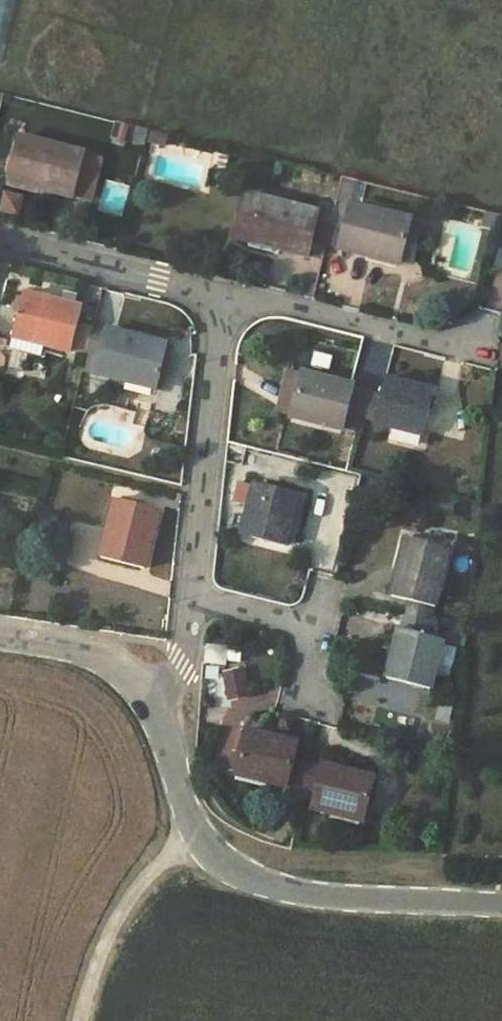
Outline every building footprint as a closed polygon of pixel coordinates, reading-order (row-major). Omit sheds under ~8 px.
[(12,0),(0,0),(0,59),(12,0)] [(148,136),(141,134),(131,132),(127,147),(144,152),(148,136)] [(149,146),(167,151),(170,139),(152,135),(149,146)] [(18,138),(7,182),(75,199),(86,155),(18,138)] [(273,176),(282,178),(285,163),(276,161),(273,176)] [(355,181),(342,177),(335,207),(326,244),(340,248),(340,250),(399,264),(400,261),(409,224),(410,221),(349,206),(355,181)] [(20,216),(25,196),(5,191),(0,211),(20,216)] [(311,240),(318,212),(245,195),(233,240),(307,257),(311,240)] [(320,203),(318,212),(311,240),(326,244),(335,207),(320,203)] [(497,216),(484,213),(481,229),(494,232),(497,216)] [(420,227),(409,224),(400,261),(411,263),(420,227)] [(23,294),(13,338),(48,346),(71,352),(78,323),(82,308),(23,294)] [(78,323),(71,352),(86,355),(92,327),(78,323)] [(86,355),(101,359),(109,330),(92,327),(86,355)] [(101,359),(97,375),(156,389),(166,345),(109,330),(101,359)] [(48,346),(13,338),(11,350),(45,358),(48,346)] [(289,370),(278,414),(341,430),(345,414),(360,418),(367,392),(352,388),(352,385),(289,370)] [(374,422),(424,435),(435,391),(385,379),(381,395),(374,422)] [(360,418),(374,422),(381,395),(367,392),(360,418)] [(248,506),(242,535),(287,546),(299,496),(238,482),(233,503),(248,506)] [(116,499),(101,559),(144,569),(159,511),(116,499)] [(406,538),(390,597),(408,601),(434,608),(437,608),(451,549),(406,538)] [(434,608),(408,601),(404,615),(431,621),(434,608)] [(404,615),(401,629),(428,636),(431,621),(404,615)] [(398,628),(386,678),(432,690),(444,641),(428,636),(401,629),(398,628)] [(225,671),(230,695),(248,691),(242,667),(225,671)] [(247,730),(235,775),(286,787),(285,791),(290,792),(301,794),(309,764),(293,759),(297,742),(247,730)] [(313,811),(362,822),(373,776),(324,765),(323,767),(309,764),(301,794),(315,798),(313,811)] [(301,794),(290,792),(287,798),(300,801),(301,794)]
